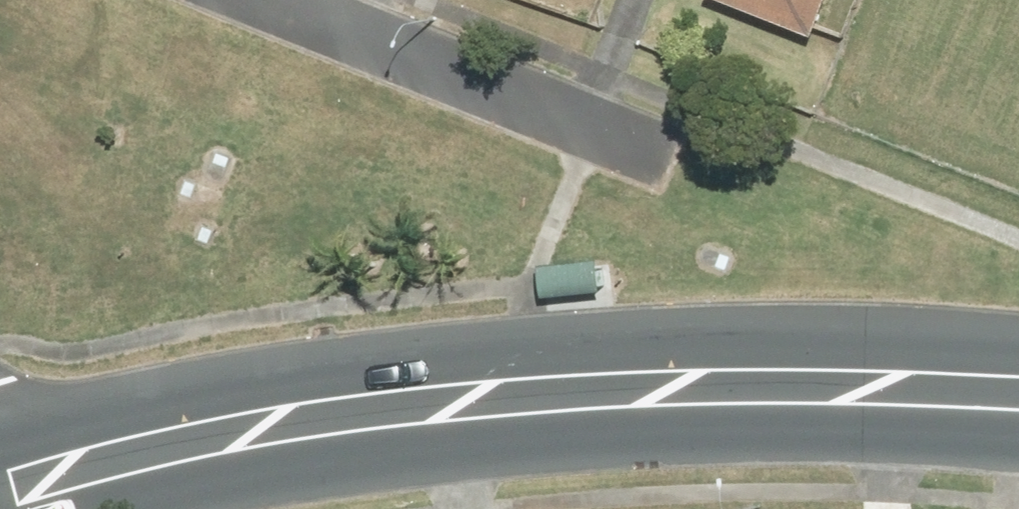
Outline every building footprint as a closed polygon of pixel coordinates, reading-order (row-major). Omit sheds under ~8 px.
[(825,35),(839,0),(737,0),(825,35)]
